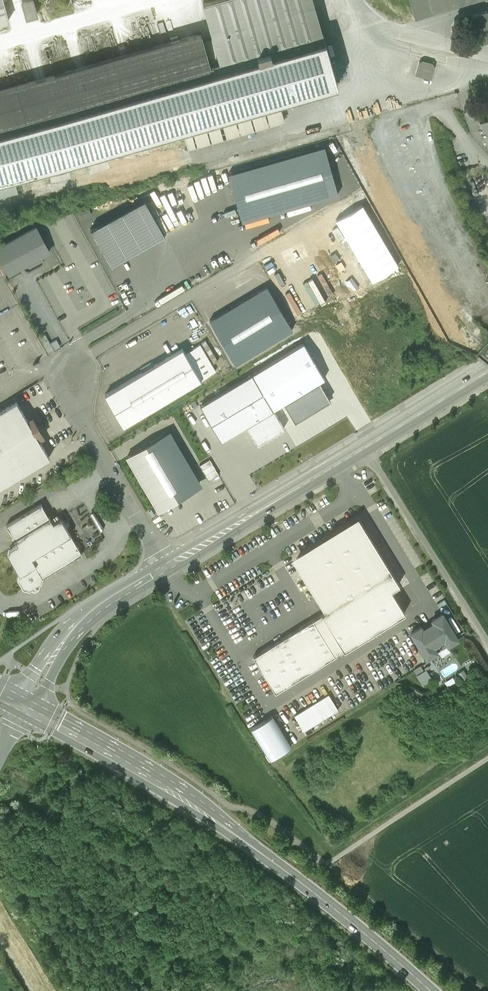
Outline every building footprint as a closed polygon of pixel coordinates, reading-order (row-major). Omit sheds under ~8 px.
[(0,90),(0,195),(17,190),(13,176),(181,128),(187,147),(284,119),(278,100),(316,89),(337,83),(313,0),(214,0),(203,3),(213,37),(203,40),(201,32),(0,90)] [(8,21),(2,0),(0,0),(0,24),(8,21)] [(29,16),(44,14),(42,0),(26,0),(29,16)] [(417,17),(476,0),(411,0),(417,17)] [(420,59),(417,74),(435,77),(437,63),(420,59)] [(477,310),(487,305),(487,283),(465,229),(444,228),(454,224),(449,224),(449,214),(454,226),(459,224),(443,185),(436,188),(437,181),(443,179),(431,178),(432,167),(424,167),(424,151),(411,120),(393,127),(423,195),(419,196),(421,199),(420,203),(411,203),(401,179),(395,179),(420,236),(420,217),(420,216),(420,203),(429,199),(477,310)] [(324,146),(228,173),(242,221),(338,193),(324,146)] [(91,228),(111,266),(165,237),(145,199),(91,228)] [(36,227),(0,247),(0,257),(9,274),(50,252),(36,227)] [(440,276),(449,273),(434,237),(425,241),(440,276)] [(267,286),(209,320),(235,363),(292,329),(267,286)] [(252,374),(273,409),(283,402),(319,381),(325,378),(304,343),(252,374)] [(185,352),(201,379),(215,370),(199,344),(185,352)] [(183,348),(105,393),(123,424),(201,379),(185,352),(183,348)] [(252,374),(200,405),(221,440),(246,425),(257,443),(284,427),(273,409),(252,374)] [(319,381),(283,402),(294,420),(330,399),(319,381)] [(17,401),(0,411),(0,486),(49,457),(17,401)] [(40,428),(44,438),(50,435),(45,426),(40,428)] [(197,487),(165,433),(127,456),(159,509),(197,487)] [(201,462),(209,477),(219,472),(211,457),(201,462)] [(23,588),(30,590),(32,588),(35,589),(38,587),(39,584),(42,583),(43,577),(82,553),(60,518),(9,549),(8,554),(19,573),(18,580),(23,588)] [(359,519),(297,557),(328,608),(253,654),(275,690),(405,611),(390,588),(399,583),(359,519)] [(411,631),(426,657),(437,650),(435,647),(439,645),(442,644),(441,643),(446,641),(448,643),(458,637),(442,612),(432,618),(433,621),(423,627),(421,625),(411,631)] [(415,666),(418,671),(425,666),(422,662),(415,666)] [(430,665),(419,671),(424,681),(435,675),(430,665)] [(294,713),(303,728),(338,708),(328,692),(294,713)] [(273,756),(295,744),(277,711),(255,723),(273,756)]
